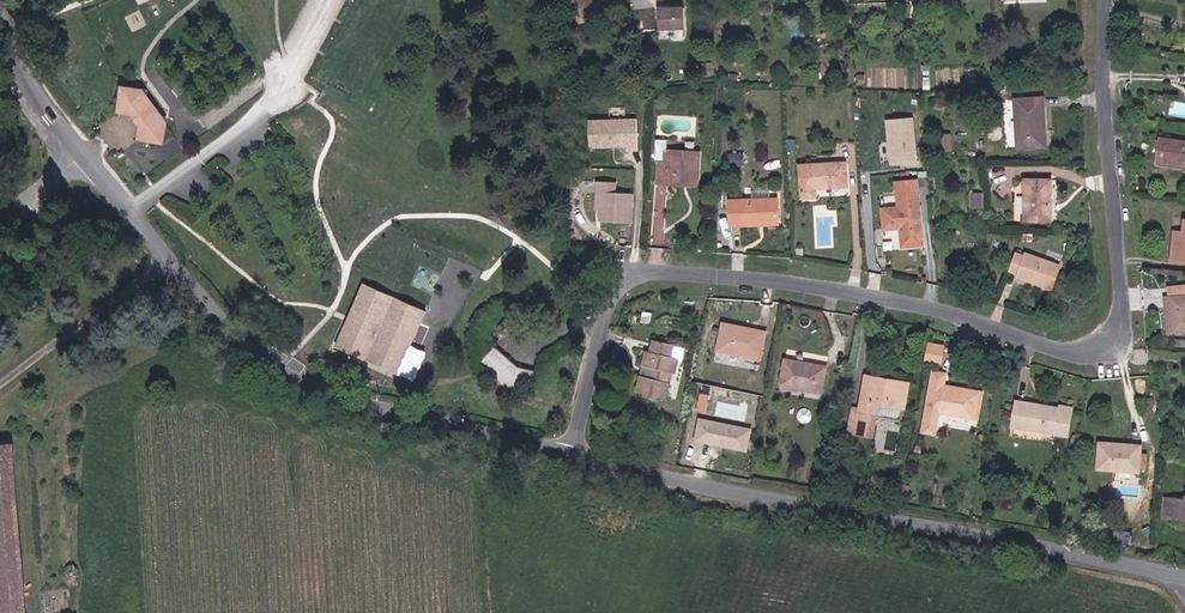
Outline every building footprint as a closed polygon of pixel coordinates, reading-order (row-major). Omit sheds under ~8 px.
[(579,21),(617,12),(614,0),(574,0),(579,21)] [(660,29),(687,29),(687,8),(659,8),(660,29)] [(144,116),(148,121),(144,133),(149,139),(160,141),(167,136),(170,121),(165,116),(158,116),(159,107),(151,99),(147,99),(147,96),(146,93),(145,90),(143,89),(132,86),(124,91),(123,105),(127,110),(139,111),(144,116)] [(1018,100),(1021,145),(1040,144),(1039,125),(1046,125),(1044,99),(1018,100)] [(636,119),(588,121),(588,148),(637,146),(636,119)] [(911,119),(886,121),(889,165),(914,163),(911,119)] [(1164,138),(1162,160),(1184,164),(1184,142),(1164,138)] [(658,191),(699,193),(701,152),(672,151),(672,147),(658,146),(656,167),(660,168),(658,191)] [(823,185),(849,185),(849,166),(806,165),(806,198),(823,198),(823,185)] [(615,181),(593,179),(592,194),(600,195),(598,224),(631,226),(634,196),(614,195),(615,181)] [(1055,182),(1029,180),(1029,221),(1054,223),(1055,182)] [(778,200),(730,199),(729,225),(777,226),(778,200)] [(898,231),(899,249),(922,248),(921,209),(882,208),(883,232),(898,231)] [(1175,230),(1173,242),(1171,260),(1184,262),(1184,224),(1184,231),(1175,230)] [(1017,254),(1009,275),(1054,292),(1064,268),(1030,254),(1028,258),(1017,254)] [(559,267),(568,270),(571,260),(561,257),(559,267)] [(1177,289),(1177,285),(1170,285),(1171,294),(1162,295),(1164,324),(1164,331),(1173,330),(1184,330),(1184,288),(1177,289)] [(422,312),(361,286),(335,347),(396,373),(422,312)] [(658,322),(660,312),(651,310),(649,320),(658,322)] [(769,330),(727,321),(721,347),(763,357),(769,330)] [(651,353),(646,352),(642,368),(648,370),(645,383),(639,381),(636,392),(647,395),(646,399),(656,401),(658,397),(667,399),(671,376),(668,375),(672,357),(669,356),(672,346),(653,342),(651,353)] [(528,396),(534,372),(517,367),(493,344),(478,360),(510,392),(528,396)] [(942,362),(945,347),(933,345),(930,359),(942,362)] [(675,376),(680,358),(672,357),(668,375),(671,376),(675,376)] [(825,365),(785,359),(780,386),(821,393),(825,365)] [(648,370),(642,368),(639,381),(645,383),(648,370)] [(911,384),(895,381),(871,376),(869,384),(863,411),(880,415),(882,406),(906,410),(911,384)] [(981,393),(934,383),(928,418),(939,420),(941,411),(976,418),(981,393)] [(698,409),(706,411),(710,394),(703,392),(698,409)] [(1034,421),(1062,423),(1062,431),(1075,432),(1078,401),(1063,400),(1063,405),(1015,402),(1013,427),(1033,429),(1034,421)] [(1148,413),(1157,409),(1153,401),(1144,405),(1148,413)] [(753,427),(696,416),(691,442),(747,453),(753,427)] [(1034,421),(1033,429),(1062,431),(1062,423),(1034,421)] [(1147,444),(1107,442),(1105,471),(1146,474),(1147,444)] [(24,443),(0,445),(0,451),(7,612),(33,612),(24,443)] [(1184,500),(1170,499),(1168,517),(1184,519),(1184,499),(1184,500)]
